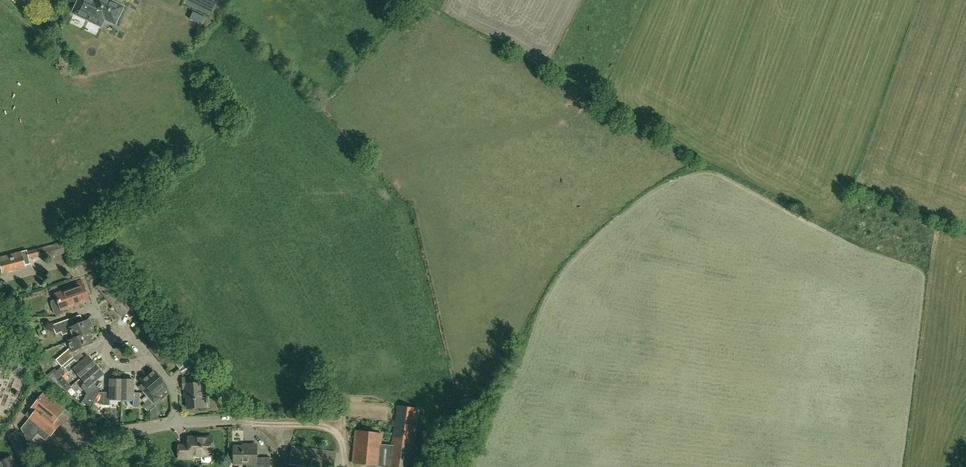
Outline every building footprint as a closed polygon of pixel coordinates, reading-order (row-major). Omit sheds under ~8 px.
[(73,13),(101,26),(104,20),(114,25),(123,7),(108,0),(79,0),(73,13)] [(94,31),(101,33),(102,27),(95,25),(94,31)] [(39,248),(41,255),(47,253),(48,258),(64,254),(64,252),(66,252),(64,241),(39,248)] [(39,248),(27,251),(29,259),(41,256),(41,255),(39,248)] [(29,259),(27,251),(27,250),(0,257),(0,262),(3,272),(25,267),(25,265),(30,263),(29,259)] [(96,286),(105,297),(118,285),(110,275),(96,286)] [(55,312),(56,314),(57,315),(63,312),(62,310),(89,300),(82,280),(75,283),(76,287),(56,294),(58,300),(52,302),(52,305),(55,312)] [(127,295),(118,285),(105,297),(113,307),(127,295)] [(122,317),(126,313),(130,318),(141,309),(137,304),(135,305),(127,295),(113,307),(122,317)] [(68,341),(68,342),(94,331),(89,320),(74,326),(71,318),(52,325),(57,334),(62,332),(63,335),(71,332),(74,339),(68,341)] [(157,319),(151,323),(158,331),(163,326),(157,319)] [(61,367),(63,366),(73,357),(82,354),(82,353),(84,352),(82,347),(92,343),(88,333),(94,331),(68,342),(70,347),(56,360),(61,367)] [(73,357),(63,366),(65,368),(69,373),(73,369),(81,378),(96,365),(88,356),(86,358),(82,354),(73,357)] [(10,359),(8,367),(13,368),(12,372),(21,374),(24,358),(15,356),(14,360),(10,359)] [(183,374),(196,363),(192,359),(179,370),(183,374)] [(104,374),(96,365),(81,378),(85,382),(82,385),(81,387),(88,395),(98,387),(94,383),(104,374)] [(57,371),(54,374),(58,378),(65,372),(61,367),(57,371)] [(139,387),(142,391),(153,404),(160,399),(157,396),(168,387),(154,370),(148,376),(147,377),(144,374),(139,379),(143,384),(139,387)] [(121,402),(122,399),(122,379),(119,379),(119,377),(111,377),(111,379),(110,379),(110,392),(99,392),(95,401),(103,405),(110,405),(110,402),(121,402)] [(198,408),(202,407),(202,408),(207,408),(206,397),(202,397),(201,383),(196,384),(195,377),(182,378),(183,389),(185,389),(185,392),(187,392),(188,408),(192,408),(193,409),(197,409),(198,408)] [(134,380),(122,379),(122,399),(133,400),(133,405),(139,406),(140,393),(134,393),(134,380)] [(36,411),(30,418),(49,433),(57,423),(54,422),(63,411),(43,394),(32,408),(36,411)] [(353,463),(386,466),(410,466),(418,409),(397,406),(392,446),(381,445),(382,434),(356,430),(353,463)] [(17,432),(9,436),(19,456),(27,453),(17,432)] [(189,446),(179,446),(179,458),(194,458),(194,456),(212,456),(212,438),(189,438),(189,446)] [(233,445),(232,445),(232,466),(246,466),(270,466),(270,459),(257,459),(257,445),(233,445)] [(289,466),(334,466),(336,452),(291,446),(289,466)] [(11,456),(2,461),(1,461),(0,462),(0,466),(17,466),(11,456)]
